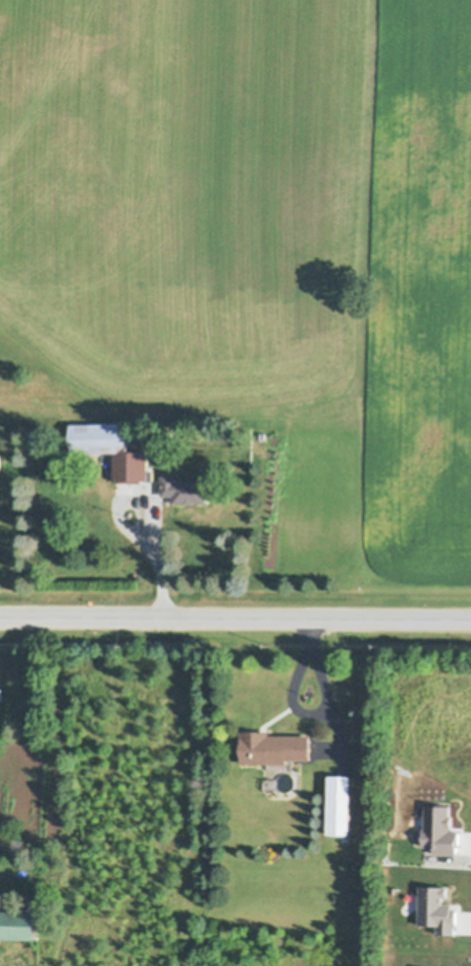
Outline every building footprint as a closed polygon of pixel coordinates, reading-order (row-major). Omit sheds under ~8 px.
[(72,421),(129,420),(129,448),(149,448),(149,469),(154,469),(154,478),(148,478),(148,480),(116,480),(116,477),(115,477),(115,449),(72,450),(72,421)] [(162,473),(177,473),(177,479),(208,478),(208,500),(196,500),(196,501),(185,501),(184,500),(173,500),(173,493),(162,493),(162,473)] [(241,761),(241,752),(240,752),(240,742),(241,742),(241,735),(240,735),(240,729),(250,729),(250,728),(260,728),(260,729),(269,729),(269,733),(310,733),(310,740),(311,750),(309,750),(309,757),(287,757),(287,761),(284,761),(284,762),(275,762),(275,761),(241,761)] [(329,773),(351,774),(350,832),(328,831),(329,773)] [(38,937),(0,936),(0,891),(2,891),(1,908),(38,909),(38,937)]
